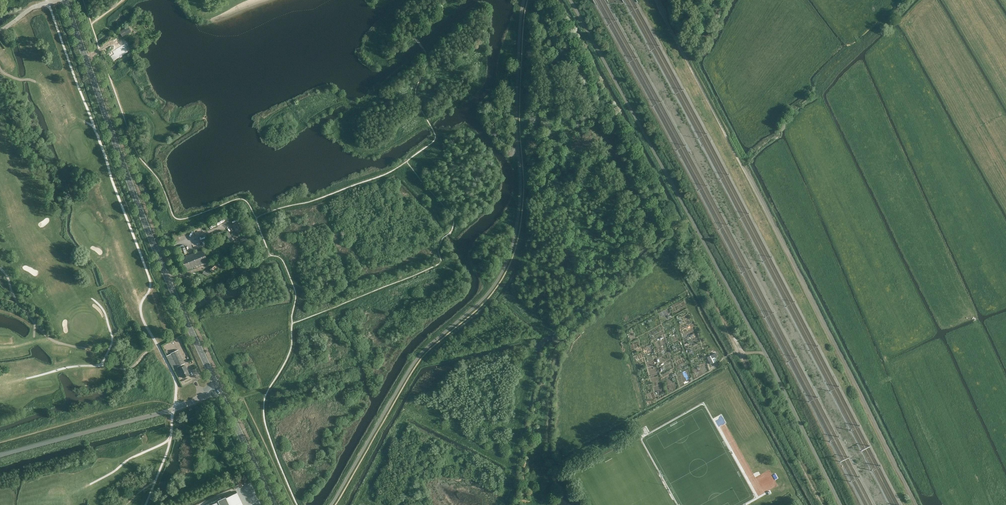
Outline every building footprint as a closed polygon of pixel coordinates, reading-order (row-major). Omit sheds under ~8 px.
[(128,27),(120,32),(123,37),(131,31),(128,27)] [(123,45),(108,56),(113,63),(128,52),(123,45)] [(246,231),(240,220),(233,224),(239,235),(246,231)] [(208,261),(203,250),(181,258),(186,270),(208,261)] [(177,367),(184,363),(178,350),(171,353),(177,367)] [(189,375),(185,366),(178,369),(183,378),(189,375)] [(237,492),(226,498),(225,497),(218,501),(218,502),(211,504),(243,504),(237,492)]
